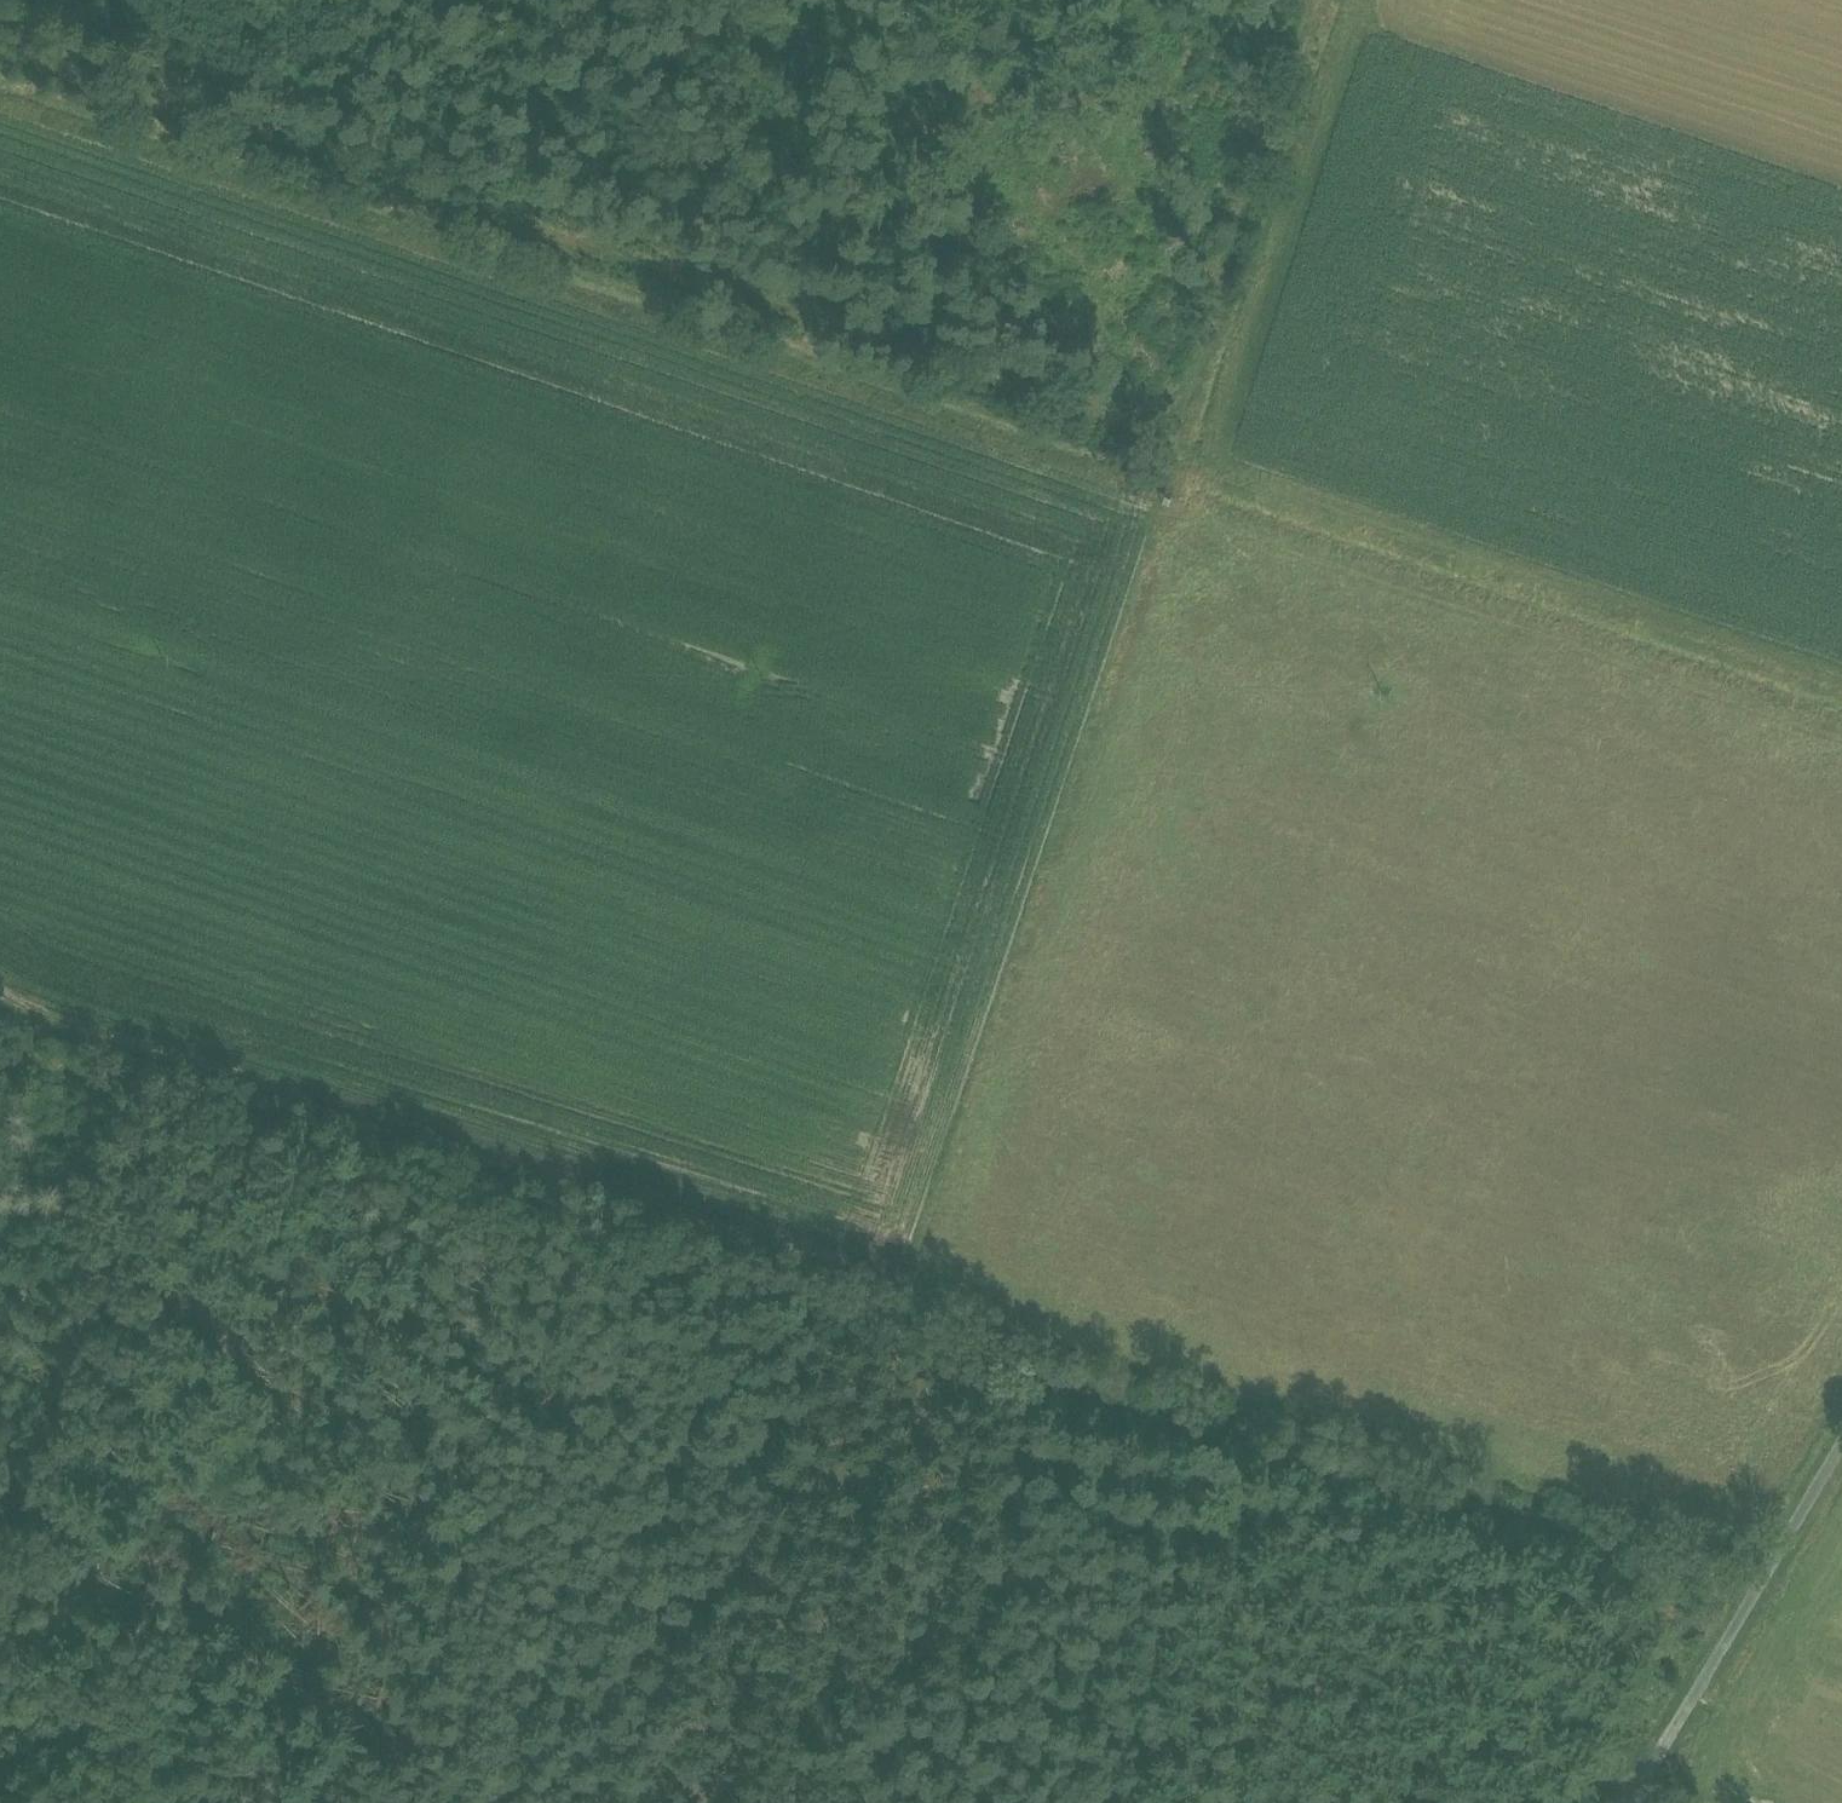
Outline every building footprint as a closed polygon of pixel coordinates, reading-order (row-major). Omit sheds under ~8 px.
[(1183,483),(1175,480),(1172,488),(1181,491),(1183,483)]
